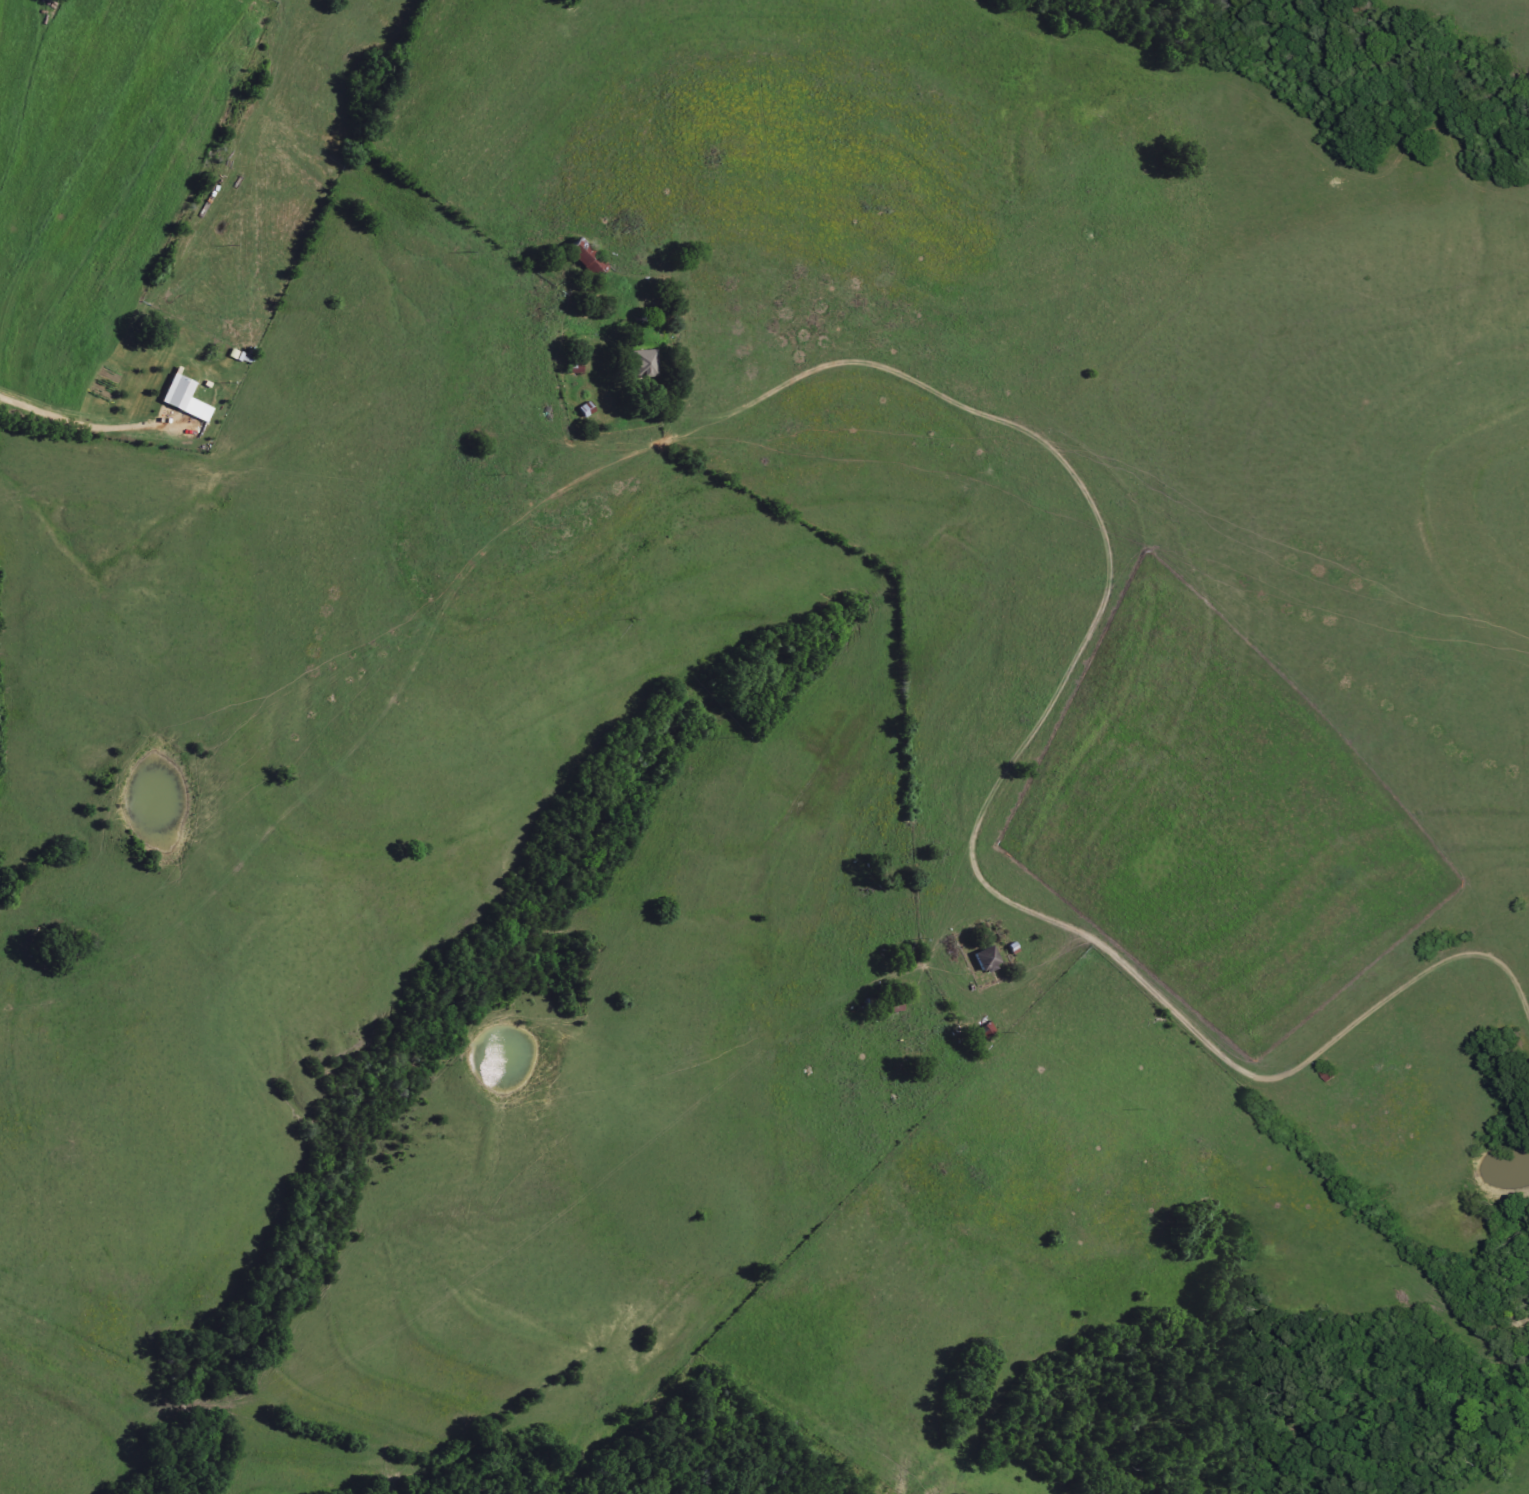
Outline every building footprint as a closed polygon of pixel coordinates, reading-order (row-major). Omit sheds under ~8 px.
[(573,244),(566,254),(598,279),(610,263),(578,240),(574,245),(573,244)] [(656,351),(635,351),(635,379),(657,378),(656,351)] [(161,403),(208,423),(214,409),(190,399),(196,384),(174,374),(161,403)] [(985,976),(1002,965),(990,946),(973,957),(985,976)]
